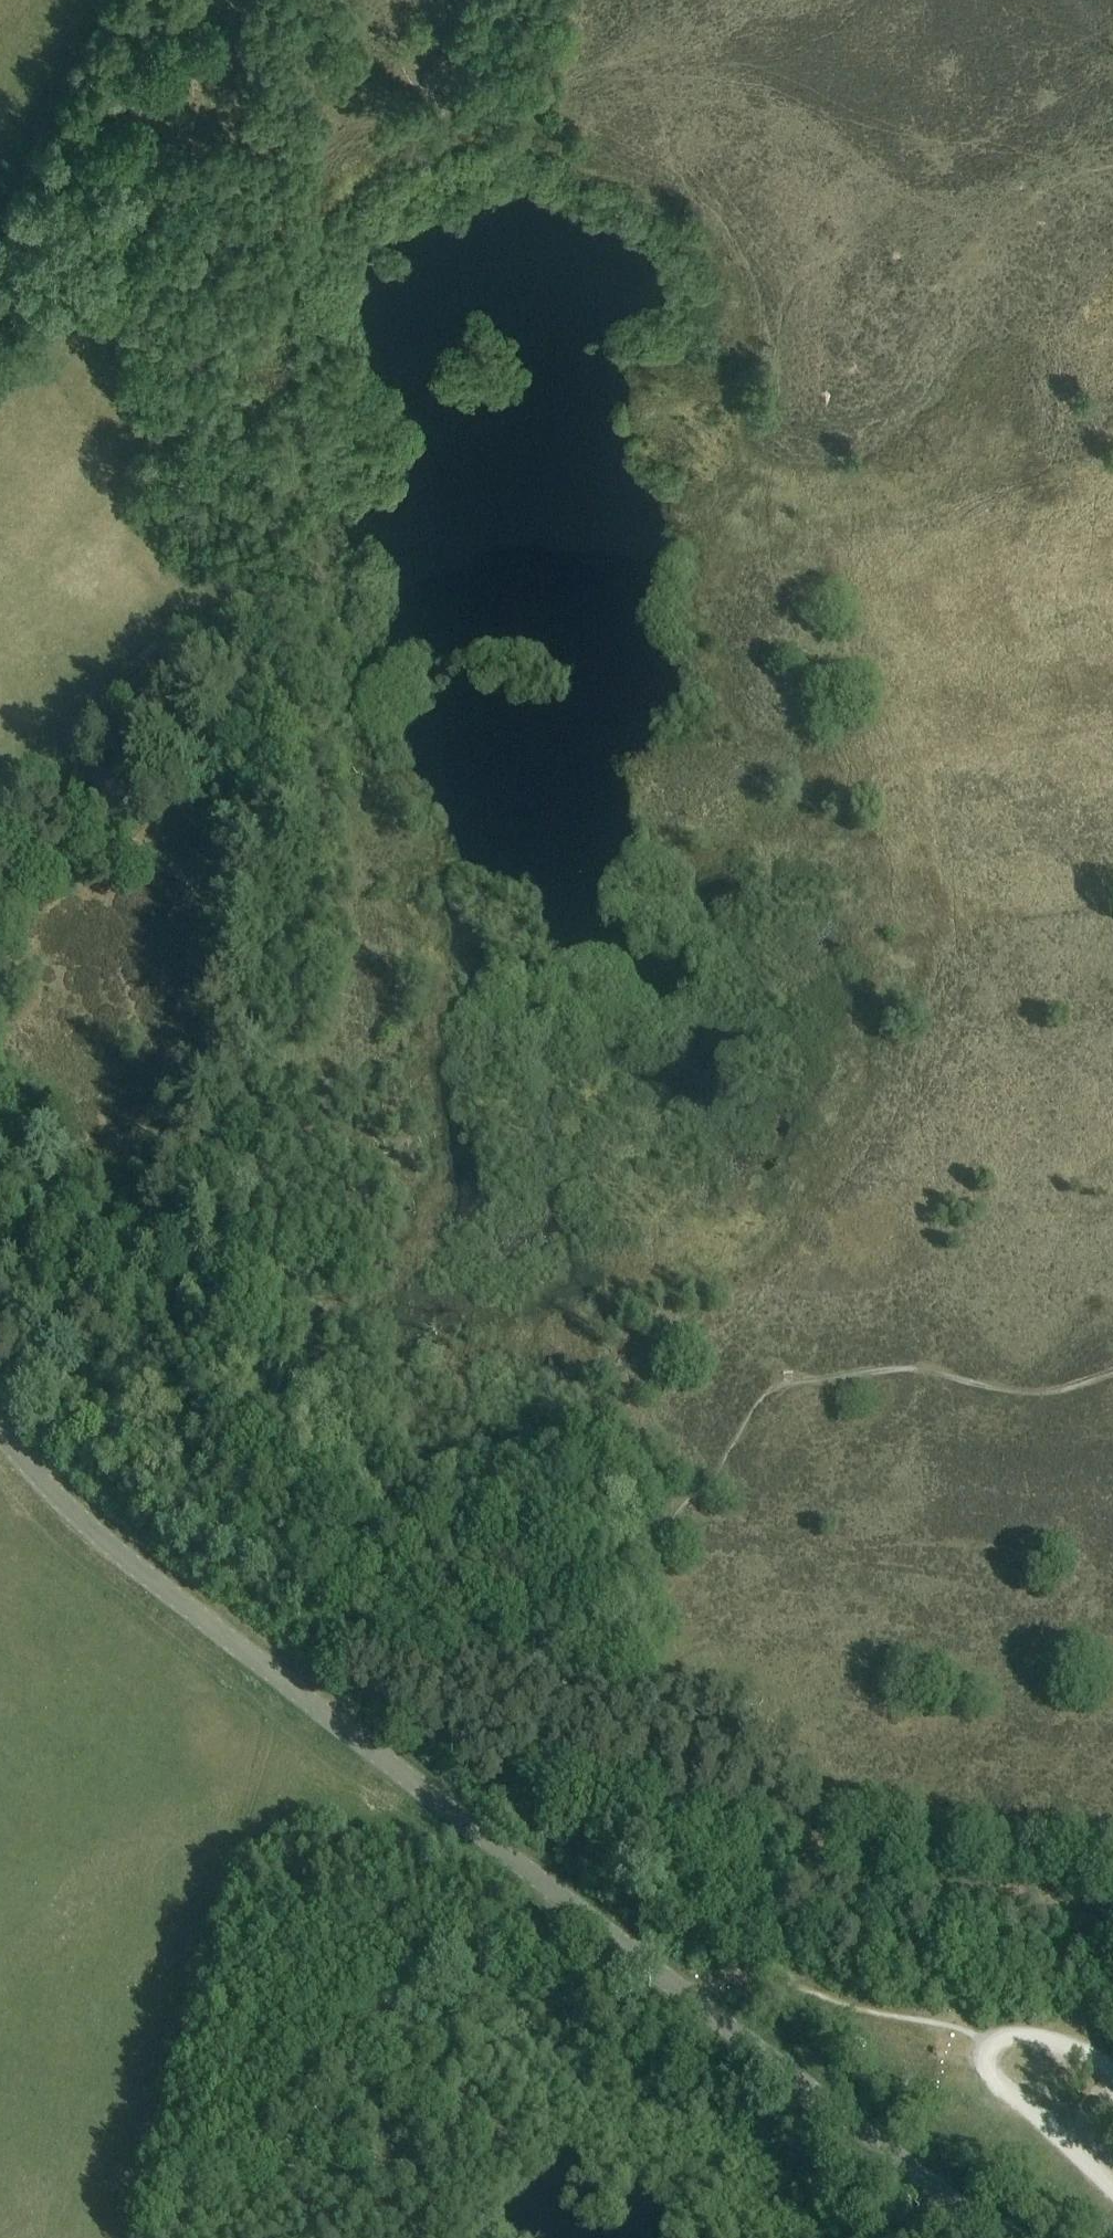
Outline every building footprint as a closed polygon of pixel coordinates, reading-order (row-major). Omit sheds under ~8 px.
[(865,2045),(858,2038),(855,2041),(862,2048),(865,2045)]
